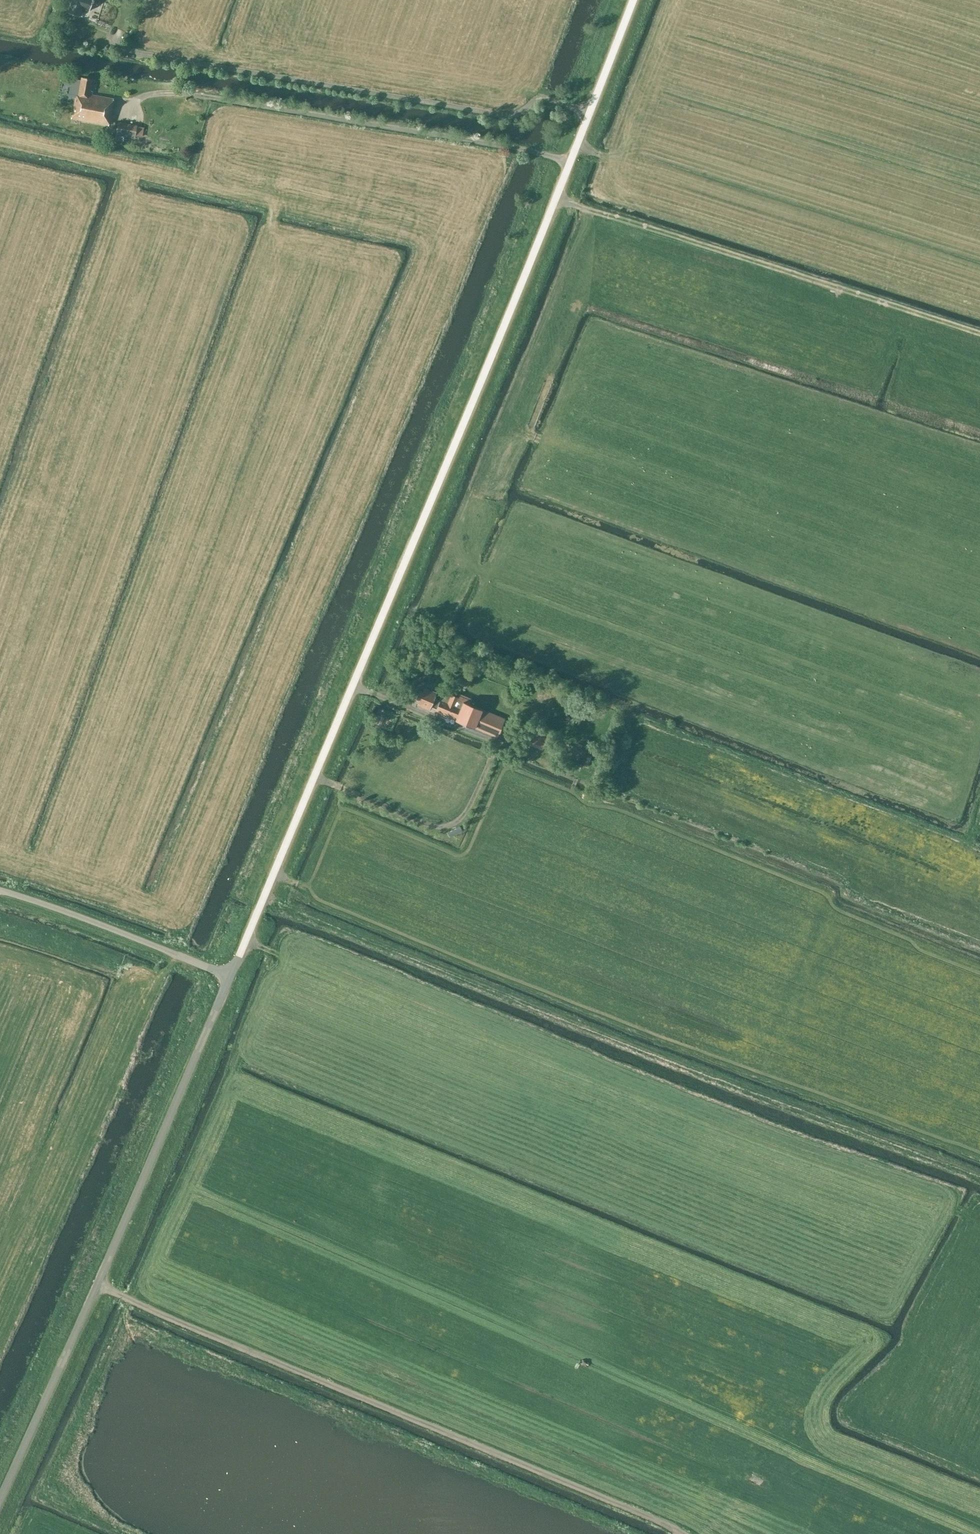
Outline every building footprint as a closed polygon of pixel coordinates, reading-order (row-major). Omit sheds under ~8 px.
[(65,12),(79,17),(82,8),(88,11),(92,0),(70,0),(65,12)] [(90,90),(93,79),(81,77),(80,80),(74,79),(73,87),(77,88),(71,118),(108,125),(112,106),(109,106),(111,98),(91,94),(92,90),(90,90)] [(136,126),(118,123),(116,135),(134,138),(136,126)] [(422,691),(419,690),(415,700),(418,701),(416,705),(428,710),(429,707),(436,710),(435,711),(455,719),(474,727),(474,728),(497,737),(504,719),(481,709),(462,701),(460,708),(454,705),(457,697),(450,694),(450,696),(441,692),(439,698),(440,699),(439,700),(434,698),(436,692),(424,687),(422,691)]
